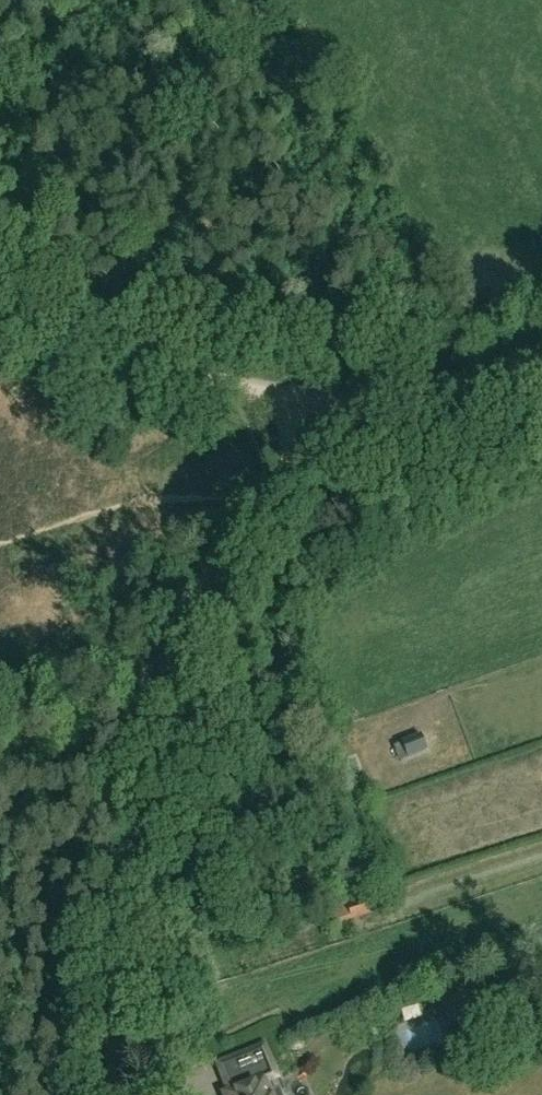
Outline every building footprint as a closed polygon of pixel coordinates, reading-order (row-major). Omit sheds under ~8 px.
[(407,756),(426,749),(420,733),(401,739),(401,741),(394,744),(398,758),(407,755),(407,756)] [(362,892),(334,900),(338,921),(349,917),(350,919),(370,913),(362,892)] [(462,987),(438,994),(446,1022),(470,1015),(462,987)] [(442,1033),(412,1042),(419,1064),(449,1056),(442,1033)] [(239,1056),(250,1084),(226,1094),(227,1094),(280,1094),(278,1089),(268,1093),(264,1082),(275,1077),(263,1046),(239,1056)]
